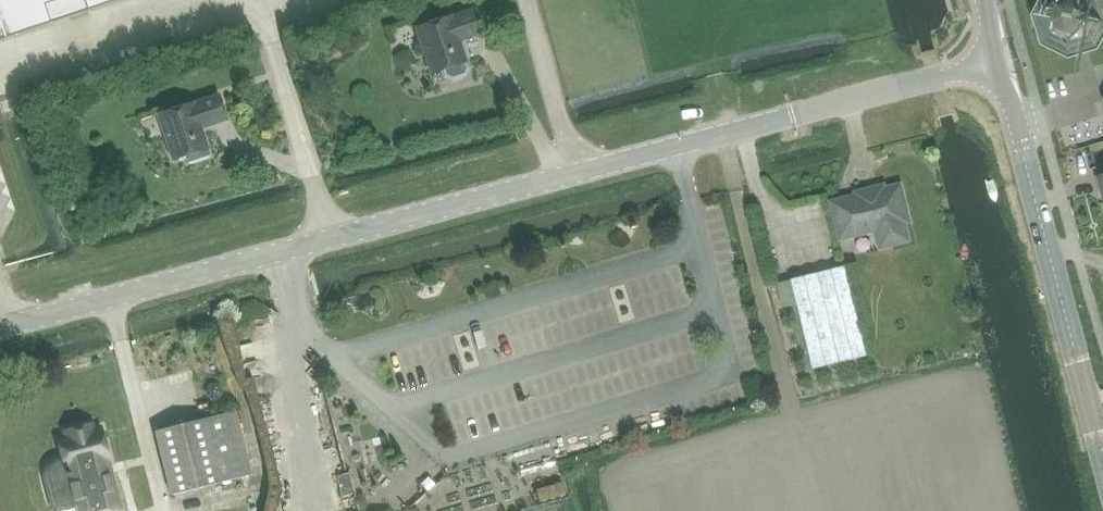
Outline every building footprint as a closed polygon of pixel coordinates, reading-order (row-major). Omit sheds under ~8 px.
[(3,38),(117,0),(0,0),(0,28),(3,38)] [(1048,15),(1054,34),(1070,43),(1089,37),(1098,21),(1092,2),(1088,0),(1056,0),(1048,15)] [(469,36),(484,32),(477,9),(450,18),(449,16),(416,27),(432,73),(464,61),(459,45),(457,45),(454,36),(468,32),(469,36)] [(12,81),(5,65),(0,67),(0,86),(12,81)] [(158,114),(173,159),(186,155),(187,162),(208,155),(201,132),(199,132),(196,123),(210,118),(211,123),(226,118),(219,96),(192,105),(191,103),(158,114)] [(899,186),(884,190),(883,187),(858,193),(858,197),(833,203),(842,237),(878,228),(882,246),(907,239),(903,222),(908,220),(899,186)] [(813,369),(868,355),(846,266),(791,279),(813,369)] [(171,494),(251,474),(235,410),(155,430),(171,494)] [(63,431),(64,437),(55,439),(60,460),(58,460),(55,461),(52,463),(49,466),(47,469),(47,474),(53,496),(67,493),(72,510),(99,510),(122,505),(100,429),(91,431),(90,425),(63,431)]
